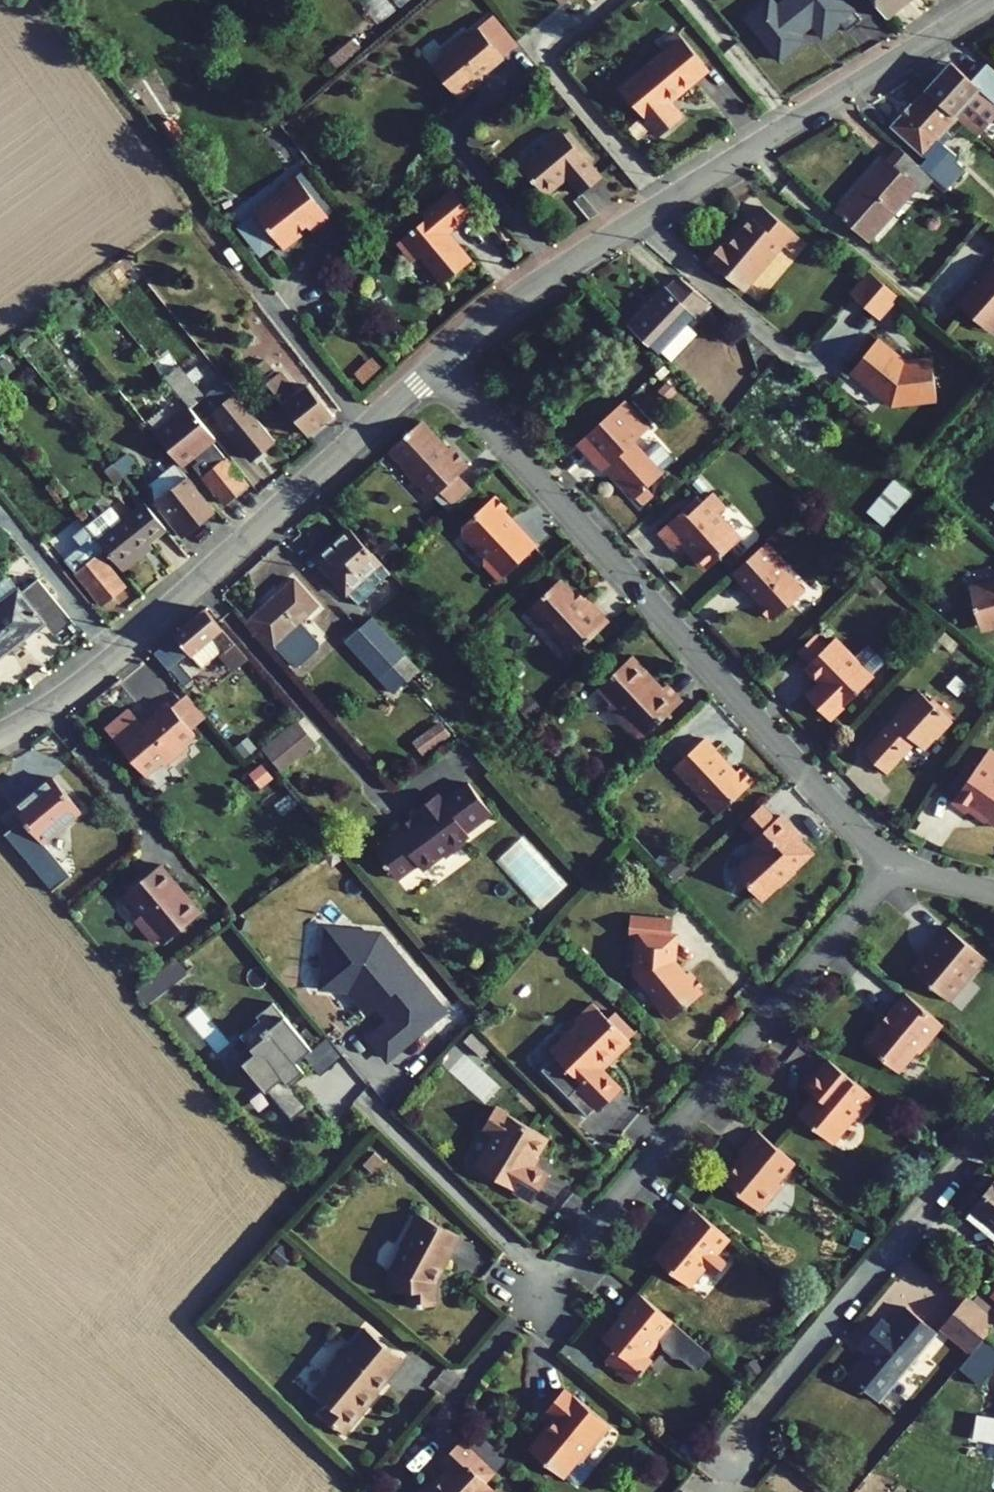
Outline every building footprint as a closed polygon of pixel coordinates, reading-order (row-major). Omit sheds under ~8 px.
[(846,0),(784,0),(777,6),(773,0),(766,0),(745,17),(780,60),(805,40),(800,34),(813,24),(823,37),(841,23),(847,30),(861,19),(846,0)] [(886,17),(908,0),(872,0),(886,17)] [(487,39),(501,27),(491,16),(465,37),(462,34),(443,50),(446,54),(431,67),(460,101),(477,87),(474,84),(482,77),(504,59),(503,57),(487,39)] [(517,46),(501,27),(487,39),(503,57),(517,46)] [(667,102),(694,80),(691,75),(704,64),(679,34),(664,46),(668,51),(621,90),(660,136),(681,118),(667,102)] [(947,74),(955,66),(951,62),(943,71),(947,74)] [(955,117),(955,116),(977,137),(993,118),(993,71),(986,63),(971,80),(955,66),(947,74),(943,71),(926,90),(955,117)] [(694,80),(708,68),(704,64),(691,75),(694,80)] [(482,77),(474,84),(477,87),(485,80),(482,77)] [(952,159),(955,156),(941,144),(950,135),(944,129),(955,117),(926,90),(908,109),(907,107),(892,126),(922,153),(924,150),(929,154),(919,165),(933,178),(945,188),(963,169),(952,159)] [(471,131),(469,144),(478,145),(480,133),(471,131)] [(569,132),(565,135),(589,164),(593,161),(569,132)] [(581,195),(601,179),(589,164),(565,135),(563,133),(521,167),(545,196),(562,182),(560,180),(565,176),(581,195)] [(920,193),(933,178),(919,165),(899,148),(887,162),(883,158),(836,212),(868,240),(914,188),(920,193)] [(303,170),(295,176),(316,203),(324,197),(303,170)] [(259,249),(273,237),(280,246),(306,226),(310,230),(327,217),(316,203),(295,176),(282,186),(282,194),(237,227),(250,243),(253,241),(259,249)] [(446,234),(471,214),(452,190),(421,215),(424,219),(397,241),(413,262),(420,256),(442,283),(470,260),(446,234)] [(722,242),(707,260),(742,290),(781,244),(790,252),(801,239),(762,206),(752,218),(751,217),(726,246),(722,242)] [(979,276),(981,278),(957,304),(987,331),(993,323),(993,259),(979,276)] [(849,293),(880,319),(900,297),(869,271),(849,293)] [(664,288),(629,324),(659,353),(661,351),(670,360),(695,334),(686,325),(709,301),(679,277),(666,290),(664,288)] [(86,311),(78,301),(69,310),(77,319),(86,311)] [(30,342),(24,333),(14,341),(20,349),(30,342)] [(850,372),(891,405),(936,400),(931,358),(904,361),(877,339),(850,372)] [(12,367),(6,359),(0,364),(0,376),(12,367)] [(254,369),(263,380),(274,372),(265,361),(254,369)] [(188,407),(202,396),(177,366),(164,377),(188,407)] [(263,380),(308,435),(332,417),(307,385),(297,393),(281,372),(277,376),(274,372),(263,380)] [(251,461),(274,441),(225,381),(206,397),(216,409),(212,413),(251,461)] [(676,392),(666,382),(657,392),(667,402),(676,392)] [(609,471),(634,499),(662,474),(660,472),(672,460),(655,442),(643,453),(633,442),(649,429),(623,401),(576,444),(601,471),(608,465),(612,469),(609,471)] [(211,441),(214,439),(188,407),(155,434),(181,466),(195,455),(202,463),(194,469),(224,504),(247,485),(211,441)] [(444,451),(418,423),(390,449),(409,468),(405,472),(413,480),(409,484),(427,503),(434,497),(457,475),(468,465),(450,446),(444,451)] [(125,453),(112,463),(122,476),(136,466),(125,453)] [(114,483),(122,476),(112,463),(104,470),(114,483)] [(179,525),(187,535),(214,512),(175,463),(151,482),(154,502),(175,528),(179,525)] [(471,490),(457,475),(434,497),(447,512),(471,490)] [(909,493),(893,480),(866,512),(883,526),(909,493)] [(706,570),(739,539),(716,514),(724,508),(711,493),(687,515),(679,513),(657,532),(674,552),(680,546),(686,553),(691,554),(706,570)] [(506,509),(494,496),(461,527),(462,534),(483,556),(483,563),(499,580),(535,546),(515,525),(512,528),(504,519),(504,510),(506,509)] [(149,543),(165,529),(144,502),(121,520),(110,507),(87,526),(106,549),(120,566),(149,543)] [(183,538),(187,535),(179,525),(175,528),(183,538)] [(81,546),(64,559),(100,606),(125,586),(100,555),(106,549),(87,526),(74,536),(81,546)] [(379,562),(349,529),(336,540),(340,545),(335,549),(331,545),(316,559),(346,592),(379,562)] [(340,545),(336,540),(331,545),(335,549),(340,545)] [(385,562),(396,552),(385,541),(375,552),(385,562)] [(767,541),(733,572),(761,603),(757,607),(767,618),(771,614),(775,618),(803,593),(782,570),(788,564),(767,541)] [(152,547),(149,543),(120,566),(123,571),(152,547)] [(379,562),(346,592),(356,604),(389,573),(379,562)] [(72,622),(36,578),(19,591),(43,622),(53,636),(72,622)] [(294,578),(249,619),(292,666),(297,667),(318,648),(318,642),(300,622),(307,615),(318,605),(294,578)] [(18,590),(9,579),(0,585),(0,604),(18,590)] [(578,603),(557,581),(530,606),(556,634),(552,638),(571,657),(609,622),(585,596),(578,603)] [(968,590),(978,623),(985,627),(993,624),(993,583),(968,590)] [(43,622),(19,591),(18,590),(0,604),(0,655),(43,622)] [(173,635),(190,654),(201,668),(223,649),(227,654),(225,655),(236,669),(248,659),(205,609),(173,635)] [(452,627),(464,631),(468,618),(456,614),(452,627)] [(318,642),(326,635),(307,615),(300,622),(318,642)] [(371,617),(358,628),(392,665),(404,654),(371,617)] [(392,665),(358,628),(345,641),(393,694),(407,681),(392,665)] [(958,644),(944,632),(937,641),(950,652),(958,644)] [(807,664),(827,645),(816,633),(795,653),(807,664)] [(152,653),(179,685),(190,675),(180,663),(190,654),(173,635),(152,653)] [(806,696),(829,720),(873,678),(871,675),(885,661),(869,644),(854,659),(834,638),(827,645),(807,664),(804,667),(819,683),(806,696)] [(407,681),(419,670),(404,654),(392,665),(407,681)] [(650,677),(631,656),(597,688),(610,703),(611,708),(640,740),(681,701),(665,685),(659,691),(648,679),(650,677)] [(863,752),(885,772),(914,740),(923,749),(934,737),(936,738),(952,721),(950,719),(953,717),(932,698),(930,701),(921,692),(914,700),(910,701),(863,752)] [(187,694),(172,707),(191,730),(206,717),(187,694)] [(144,728),(129,710),(113,724),(152,770),(161,762),(164,766),(184,749),(180,746),(194,734),(191,730),(172,707),(168,704),(152,717),(154,719),(144,728)] [(152,770),(113,724),(106,730),(145,776),(152,770)] [(447,736),(439,724),(414,742),(423,753),(447,736)] [(313,745),(296,725),(264,752),(280,772),(313,745)] [(255,748),(246,737),(235,746),(244,757),(255,748)] [(735,774),(703,739),(674,766),(717,814),(754,781),(742,768),(735,774)] [(951,802),(966,812),(969,807),(993,825),(993,754),(988,750),(969,777),(959,792),(951,802)] [(262,765),(250,775),(259,786),(271,777),(262,765)] [(959,792),(969,777),(960,771),(950,785),(959,792)] [(50,889),(67,873),(41,843),(80,810),(52,777),(14,810),(22,819),(4,835),(50,889)] [(372,848),(396,880),(417,864),(421,870),(442,855),(447,855),(455,849),(455,844),(468,834),(466,832),(463,828),(488,810),(485,805),(472,789),(467,782),(442,800),(436,793),(432,797),(418,807),(414,810),(420,818),(397,835),(394,831),(372,848)] [(493,799),(481,783),(472,789),(485,805),(493,799)] [(428,792),(414,802),(418,807),(432,797),(428,792)] [(756,837),(774,820),(761,805),(742,822),(756,837)] [(488,810),(463,828),(466,832),(491,814),(488,810)] [(799,835),(780,815),(774,820),(756,837),(751,842),(759,851),(735,873),(760,899),(776,884),(778,886),(794,870),(792,868),(809,853),(798,841),(795,838),(799,835)] [(686,870),(665,850),(655,861),(675,881),(686,870)] [(178,886),(159,864),(123,895),(140,915),(134,920),(153,943),(159,938),(164,943),(200,913),(185,895),(183,897),(176,888),(178,886)] [(670,938),(645,936),(647,919),(630,917),(629,935),(639,936),(635,974),(657,999),(654,1002),(669,1020),(699,995),(695,990),(699,987),(686,973),(683,976),(671,961),(674,938),(670,938)] [(647,919),(645,936),(670,938),(672,921),(647,919)] [(936,945),(914,972),(946,998),(965,975),(967,977),(983,958),(947,927),(934,943),(936,945)] [(379,934),(339,930),(338,943),(326,942),(321,986),(350,989),(370,1013),(379,1006),(391,1020),(370,1037),(387,1058),(445,1009),(413,971),(411,973),(379,934)] [(187,973),(177,959),(134,992),(144,1005),(187,973)] [(937,1021),(904,993),(888,1013),(893,1017),(888,1023),(885,1023),(882,1026),(878,1023),(862,1043),(896,1070),(913,1049),(917,1053),(929,1038),(925,1035),(937,1021)] [(311,1050),(272,1002),(255,1016),(258,1020),(239,1036),(254,1054),(241,1064),(265,1092),(266,1091),(290,1120),(306,1106),(289,1083),(303,1071),(296,1062),(311,1050)] [(608,1020),(592,1003),(573,1021),(577,1025),(550,1052),(554,1056),(541,1069),(586,1116),(595,1107),(599,1110),(620,1089),(600,1068),(630,1041),(628,1039),(608,1020)] [(615,1013),(608,1020),(628,1039),(635,1033),(615,1013)] [(489,1046),(472,1028),(462,1038),(480,1056),(489,1046)] [(343,1056),(327,1037),(311,1050),(304,1055),(320,1074),(343,1056)] [(869,1094),(827,1059),(809,1081),(818,1089),(814,1095),(797,1114),(830,1141),(843,1125),(850,1124),(858,1114),(858,1108),(869,1094)] [(546,1137),(494,1107),(482,1127),(495,1135),(476,1167),(533,1200),(547,1175),(530,1165),(546,1137)] [(937,1136),(943,1147),(957,1139),(951,1129),(937,1136)] [(794,1162),(756,1131),(738,1152),(742,1155),(721,1180),(759,1211),(780,1185),(777,1182),(794,1162)] [(372,1173),(383,1161),(373,1152),(363,1164),(372,1173)] [(970,1211),(993,1232),(993,1182),(970,1211)] [(728,1238),(692,1207),(678,1223),(681,1226),(654,1258),(689,1286),(704,1267),(715,1276),(726,1262),(715,1253),(728,1238)] [(459,1235),(420,1215),(411,1232),(408,1230),(400,1246),(404,1248),(390,1274),(391,1292),(407,1292),(408,1306),(434,1305),(433,1277),(442,1259),(445,1261),(459,1235)] [(854,1228),(848,1245),(860,1250),(866,1232),(854,1228)] [(708,1351),(637,1292),(618,1314),(626,1321),(622,1325),(617,1326),(604,1340),(614,1348),(611,1351),(612,1362),(628,1375),(640,1374),(644,1369),(643,1358),(639,1355),(648,1343),(648,1338),(657,1338),(661,1347),(670,1355),(679,1356),(694,1369),(708,1351)] [(970,1299),(988,1313),(991,1308),(974,1294),(970,1299)] [(976,1345),(986,1333),(993,1323),(993,1318),(988,1313),(970,1299),(966,1295),(946,1320),(976,1345)] [(845,1333),(858,1342),(878,1316),(865,1306),(845,1333)] [(936,1332),(905,1307),(889,1326),(880,1318),(858,1345),(871,1355),(866,1362),(862,1358),(848,1376),(878,1401),(936,1332)] [(969,1353),(976,1345),(946,1320),(939,1328),(969,1353)] [(400,1358),(366,1330),(349,1351),(346,1348),(328,1370),(333,1373),(315,1394),(329,1405),(321,1415),(344,1434),(363,1411),(360,1408),(368,1399),(369,1400),(385,1381),(383,1379),(400,1358)] [(993,1368),(993,1348),(984,1339),(959,1369),(979,1385),(993,1368)] [(754,1358),(742,1366),(750,1378),(762,1370),(754,1358)] [(610,1426),(564,1388),(546,1410),(556,1419),(547,1430),(545,1428),(528,1448),(563,1477),(564,1476),(574,1484),(581,1483),(594,1468),(582,1458),(610,1426)] [(983,1416),(982,1420),(977,1419),(973,1438),(993,1442),(993,1418),(983,1416)] [(464,1442),(495,1472),(507,1460),(476,1430),(464,1442)] [(461,1439),(440,1461),(447,1468),(442,1474),(445,1477),(433,1489),(427,1483),(418,1491),(496,1491),(486,1482),(495,1472),(464,1442),(461,1439)]
